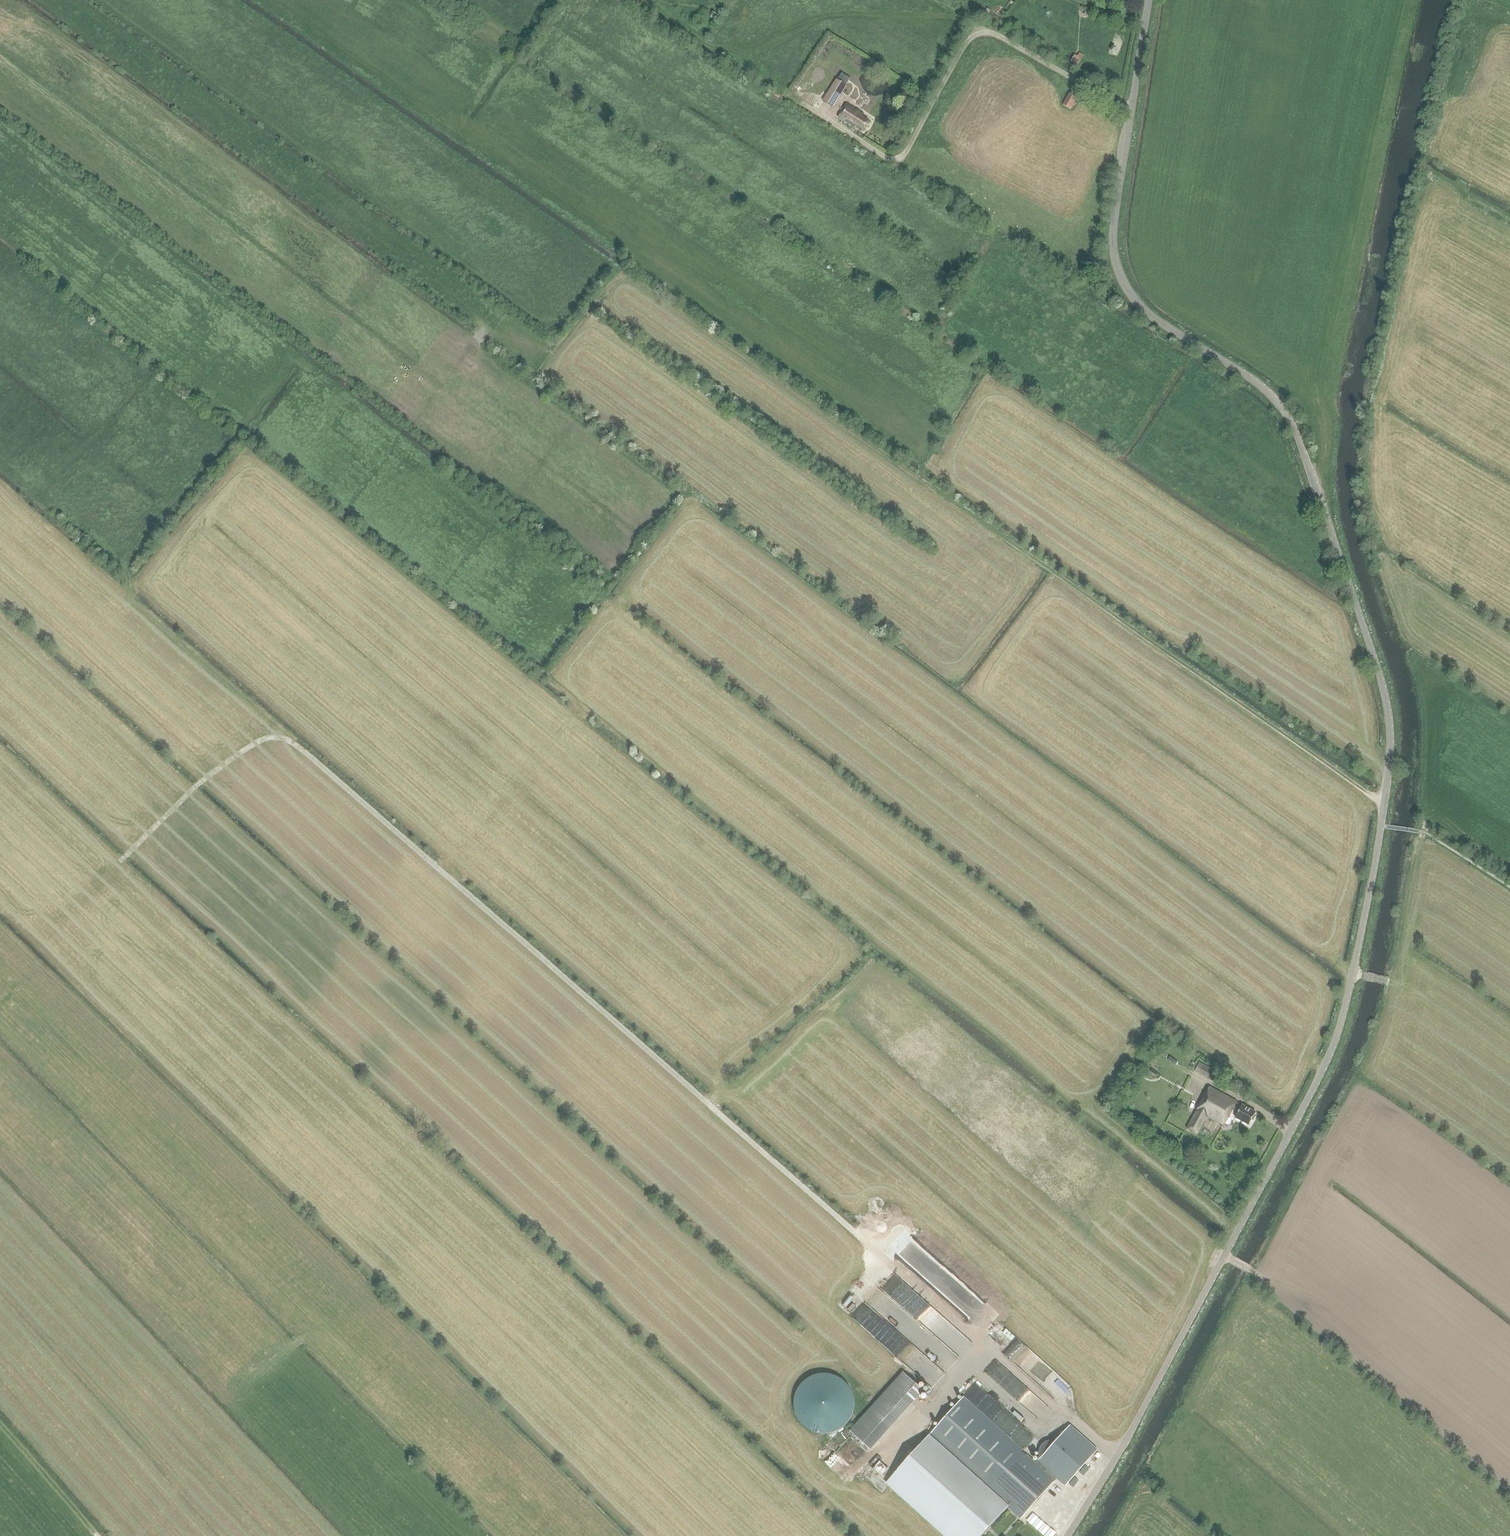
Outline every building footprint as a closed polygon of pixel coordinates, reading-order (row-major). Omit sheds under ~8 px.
[(1075,54),(1071,62),(1078,66),(1083,59),(1082,58),(1084,55),(1079,53),(1077,56),(1075,54)] [(847,85),(836,78),(823,100),(834,107),(847,85)] [(1071,109),(1077,97),(1069,93),(1063,105),(1071,109)] [(863,130),(869,121),(862,116),(863,114),(847,104),(839,117),(852,126),(853,124),(863,130)] [(1202,1061),(1198,1070),(1210,1076),(1214,1067),(1202,1061)] [(1248,1125),(1255,1112),(1210,1088),(1186,1128),(1197,1134),(1207,1116),(1223,1125),(1232,1109),(1237,1112),(1234,1118),(1248,1125)] [(892,1331),(895,1328),(872,1307),(868,1312),(864,1308),(856,1316),(887,1345),(896,1335),(892,1331)] [(1030,1409),(1041,1397),(999,1360),(988,1372),(1030,1409)] [(853,1430),(875,1449),(928,1389),(906,1370),(853,1430)] [(857,1401),(848,1378),(829,1373),(822,1373),(814,1376),(815,1384),(818,1385),(820,1391),(819,1396),(834,1400),(824,1404),(824,1406),(817,1409),(811,1408),(813,1420),(807,1421),(809,1427),(814,1428),(816,1422),(825,1424),(825,1428),(833,1429),(838,1427),(839,1426),(842,1424),(846,1425),(853,1422),(858,1404),(857,1401)] [(996,1427),(962,1398),(886,1484),(944,1535),(981,1535),(1008,1505),(1021,1517),(1056,1477),(1064,1484),(1096,1448),(1069,1425),(1056,1441),(1051,1441),(1046,1442),(1042,1444),(1039,1448),(1038,1453),(1038,1458),(1035,1462),(996,1427)]
